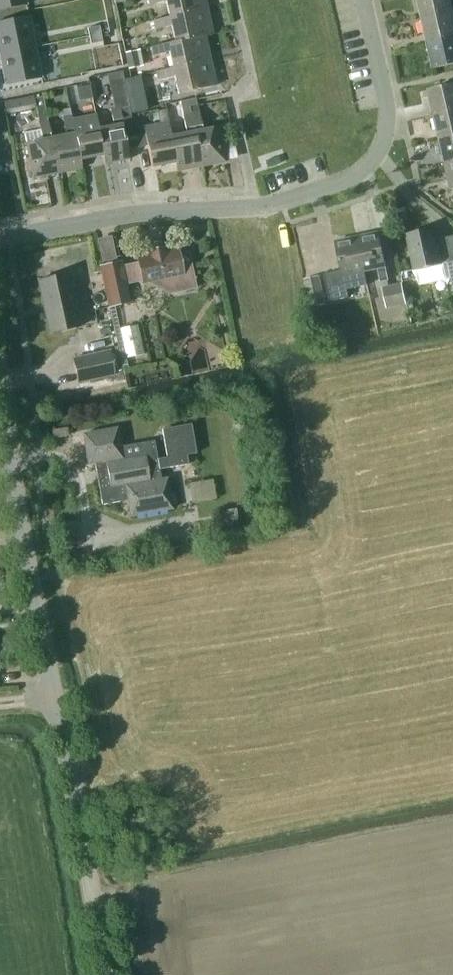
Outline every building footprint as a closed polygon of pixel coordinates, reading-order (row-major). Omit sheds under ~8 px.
[(27,4),(26,0),(0,0),(0,10),(27,4)] [(169,16),(207,9),(205,0),(148,0),(149,5),(165,1),(169,16)] [(422,19),(452,12),(452,8),(450,0),(417,0),(422,19)] [(422,19),(427,44),(452,38),(452,8),(452,12),(422,19)] [(171,26),(174,41),(205,36),(213,34),(207,9),(169,16),(153,20),(155,29),(171,26)] [(0,22),(0,53),(0,54),(35,47),(29,16),(0,22)] [(100,26),(88,28),(89,36),(101,33),(100,26)] [(101,33),(89,36),(91,44),(103,41),(101,33)] [(169,52),(172,67),(211,60),(205,36),(174,41),(150,47),(152,56),(169,52)] [(427,44),(433,68),(452,64),(452,38),(427,44)] [(35,47),(0,54),(6,84),(42,77),(35,47)] [(129,69),(140,67),(137,50),(126,52),(129,69)] [(216,85),(211,60),(172,67),(155,71),(158,80),(174,77),(178,94),(216,85)] [(114,106),(129,103),(123,71),(108,74),(114,106)] [(428,90),(433,116),(452,111),(452,84),(428,90)] [(93,98),(91,85),(81,86),(83,100),(93,98)] [(145,107),(141,88),(128,91),(132,110),(145,107)] [(50,138),(51,137),(43,96),(34,98),(33,95),(3,101),(6,115),(20,112),(20,115),(31,113),(30,109),(36,108),(42,140),(26,143),(33,178),(58,173),(50,138)] [(197,99),(188,100),(191,113),(199,111),(197,99)] [(188,100),(180,102),(183,114),(191,113),(188,100)] [(113,125),(99,128),(103,155),(105,164),(129,159),(125,137),(135,136),(129,103),(114,106),(110,107),(113,125)] [(166,109),(157,111),(160,123),(169,121),(166,109)] [(191,113),(201,166),(225,161),(219,126),(203,129),(199,111),(191,113)] [(433,116),(439,140),(452,137),(452,111),(433,116)] [(72,118),(80,159),(103,155),(99,128),(96,113),(72,118)] [(186,132),(171,135),(176,163),(175,163),(177,171),(201,166),(191,113),(183,114),(186,132)] [(66,135),(51,137),(50,138),(58,173),(82,168),(80,159),(72,118),(72,114),(62,116),(66,135)] [(151,167),(175,163),(176,163),(171,135),(169,121),(160,123),(143,126),(151,167)] [(439,140),(445,165),(452,163),(452,137),(439,140)] [(445,165),(450,190),(452,189),(452,163),(445,165)] [(440,264),(433,229),(407,235),(415,269),(440,264)] [(378,232),(356,237),(364,271),(377,268),(380,282),(388,280),(378,232)] [(115,233),(100,237),(106,261),(121,258),(115,233)] [(367,285),(364,271),(356,237),(335,242),(341,270),(323,274),(329,301),(348,297),(346,289),(367,285)] [(163,253),(162,248),(151,251),(152,255),(138,258),(139,263),(130,265),(134,283),(143,281),(143,282),(148,281),(168,293),(196,287),(188,252),(179,254),(177,250),(163,253)] [(121,262),(100,267),(109,306),(130,302),(126,285),(122,267),(121,262)] [(79,326),(68,273),(38,280),(49,333),(79,326)] [(325,304),(319,275),(303,279),(309,308),(325,304)] [(406,305),(401,283),(381,287),(386,309),(406,305)] [(332,337),(346,334),(343,323),(329,326),(332,337)] [(127,357),(145,354),(138,325),(121,329),(127,357)] [(123,373),(118,349),(110,351),(109,349),(71,358),(77,383),(123,373)] [(195,453),(190,424),(161,429),(166,457),(156,459),(153,441),(120,446),(117,427),(83,433),(88,464),(95,463),(102,504),(127,500),(130,516),(172,508),(167,477),(160,478),(158,469),(187,464),(185,455),(195,453)] [(192,482),(196,501),(219,496),(215,477),(192,482)] [(223,521),(238,519),(237,508),(221,510),(223,521)]
